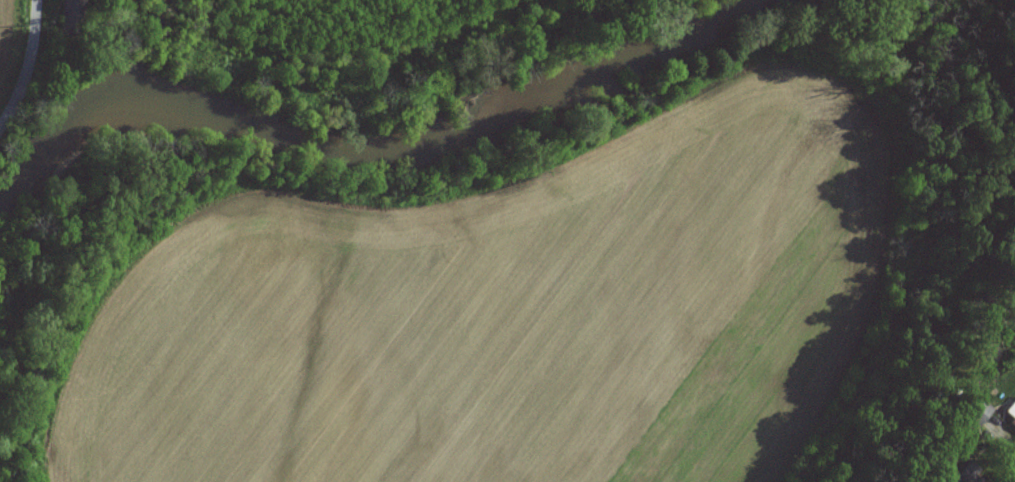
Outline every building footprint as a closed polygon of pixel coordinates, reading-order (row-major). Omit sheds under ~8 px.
[(1002,411),(1014,423),(1014,397),(1002,411)]
